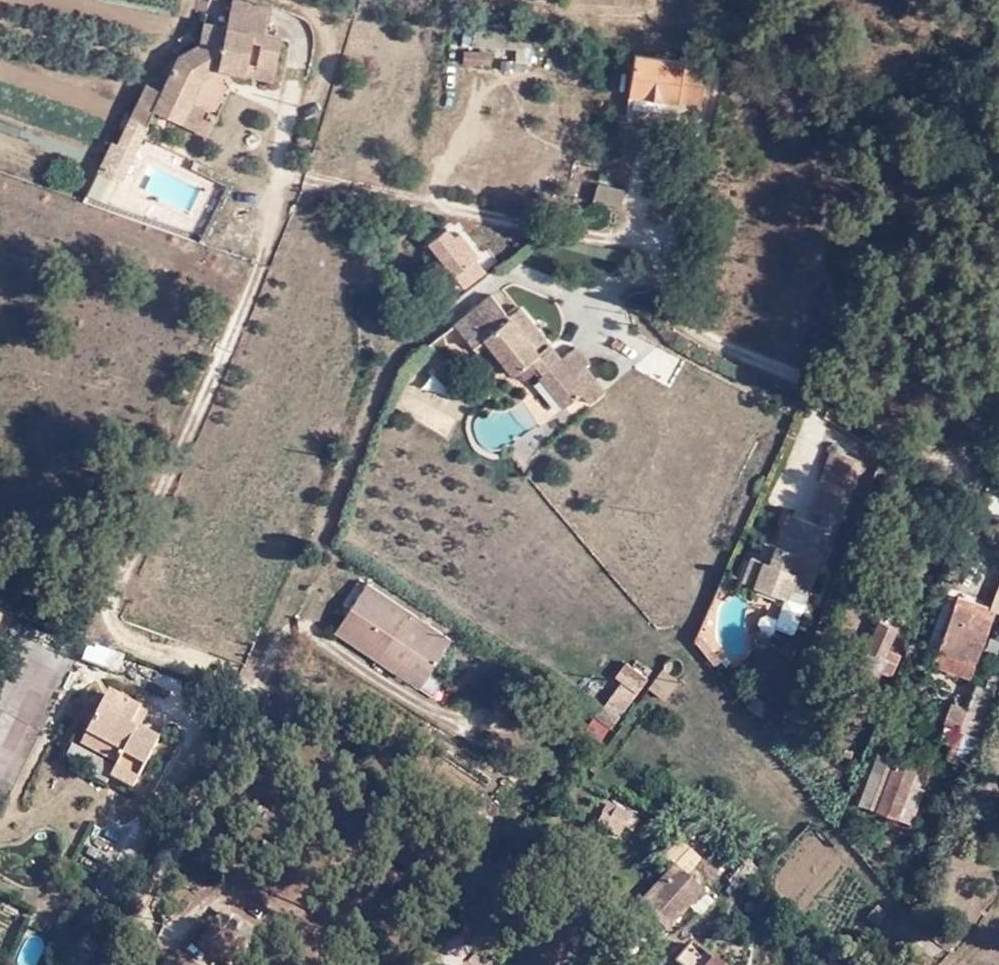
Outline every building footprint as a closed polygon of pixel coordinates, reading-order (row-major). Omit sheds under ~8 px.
[(155,85),(180,97),(191,74),(210,62),(250,70),(252,59),(268,63),(273,31),(258,27),(263,0),(261,0),(225,0),(220,20),(197,16),(195,29),(184,36),(187,40),(172,50),(155,85)] [(516,39),(512,70),(529,72),(533,41),(516,39)] [(460,50),(459,65),(488,67),(489,52),(460,50)] [(662,100),(700,101),(705,66),(637,58),(631,96),(635,96),(634,111),(661,113),(662,100)] [(266,74),(268,63),(252,59),(250,70),(266,74)] [(146,105),(155,85),(141,79),(125,111),(139,118),(146,105)] [(180,97),(155,85),(146,105),(171,116),(180,97)] [(139,118),(125,111),(113,137),(108,135),(93,164),(117,176),(144,120),(139,118)] [(209,136),(214,119),(188,111),(183,129),(209,136)] [(593,201),(604,203),(619,205),(624,186),(596,181),(593,201)] [(455,243),(447,233),(429,245),(465,289),(487,273),(478,262),(472,266),(465,256),(472,251),(461,239),(455,243)] [(594,408),(608,397),(609,394),(590,370),(595,366),(582,350),(566,363),(525,310),(512,319),(496,297),(457,327),(478,352),(489,343),(516,377),(532,365),(568,412),(586,397),(594,408)] [(812,505),(823,511),(843,519),(865,461),(835,449),(812,505)] [(832,529),(817,523),(788,511),(776,538),(770,538),(761,557),(752,555),(743,578),(787,596),(792,585),(808,591),(832,529)] [(843,519),(823,511),(817,523),(832,529),(837,531),(843,519)] [(420,685),(452,639),(370,585),(339,631),(420,685)] [(792,585),(787,596),(776,624),(791,631),(808,591),(792,585)] [(998,588),(990,609),(998,613),(998,588)] [(954,609),(939,649),(977,664),(992,623),(954,609)] [(881,669),(896,628),(878,621),(870,637),(863,635),(858,649),(864,652),(860,661),(881,669)] [(977,664),(939,649),(935,663),(971,677),(977,664)] [(621,673),(628,678),(643,691),(654,675),(631,658),(621,673)] [(665,671),(650,691),(667,704),(682,684),(665,671)] [(628,678),(601,716),(617,726),(628,713),(643,691),(628,678)] [(107,694),(85,734),(120,754),(114,764),(108,775),(131,788),(156,740),(128,724),(136,709),(107,694)] [(966,733),(973,712),(952,705),(944,726),(966,733)] [(120,754),(85,734),(79,746),(114,764),(120,754)] [(918,787),(922,773),(895,764),(891,776),(881,773),(878,785),(887,788),(879,812),(899,819),(910,786),(918,787)] [(636,833),(641,824),(609,806),(603,816),(610,819),(604,828),(623,838),(628,829),(636,833)] [(644,913),(665,933),(702,893),(685,877),(699,863),(678,842),(662,859),(672,868),(680,876),(644,913)] [(637,906),(644,913),(680,876),(672,868),(666,874),(637,906)] [(233,928),(215,916),(192,949),(216,964),(235,964),(242,953),(223,941),(233,928)] [(251,940),(233,928),(223,941),(242,953),(251,940)] [(688,943),(672,961),(676,964),(712,964),(688,943)]
